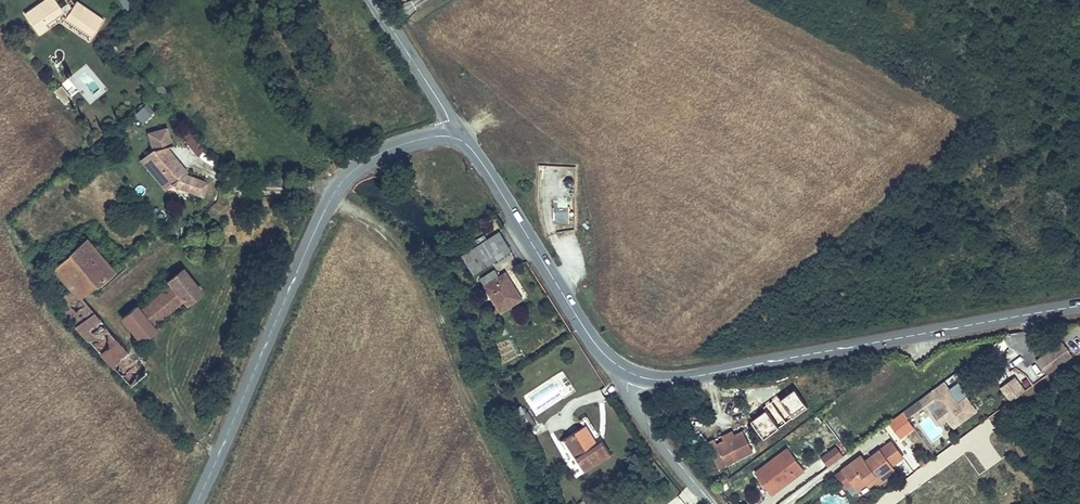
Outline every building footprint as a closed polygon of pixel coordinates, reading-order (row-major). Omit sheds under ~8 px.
[(59,12),(61,17),(59,19),(86,38),(99,20),(71,1),(69,4),(66,8),(61,0),(39,0),(20,14),(27,24),(36,18),(41,25),(59,12)] [(66,8),(69,4),(67,0),(61,0),(66,8)] [(136,3),(134,0),(119,0),(126,9),(136,3)] [(36,18),(27,24),(34,35),(61,17),(59,12),(41,25),(36,18)] [(86,38),(59,19),(57,23),(84,42),(86,38)] [(55,99),(63,92),(56,84),(49,91),(55,99)] [(59,103),(67,97),(63,92),(55,99),(59,103)] [(153,113),(146,104),(132,115),(139,123),(153,113)] [(148,133),(153,151),(140,161),(164,191),(171,186),(203,197),(209,182),(186,174),(188,172),(168,147),(172,146),(168,128),(148,133)] [(197,155),(205,147),(187,130),(180,138),(197,155)] [(500,234),(465,257),(476,275),(512,253),(500,234)] [(84,241),(51,270),(71,293),(62,301),(69,308),(61,315),(73,328),(90,313),(78,301),(112,271),(84,241)] [(135,307),(119,320),(142,344),(200,292),(179,271),(166,281),(170,286),(139,312),(135,307)] [(494,273),(481,282),(486,289),(485,290),(502,315),(522,301),(508,279),(501,283),(494,273)] [(90,313),(73,328),(128,386),(146,372),(90,313)] [(1067,340),(1053,351),(1063,365),(1078,354),(1067,340)] [(1053,351),(1041,359),(1052,373),(1063,365),(1053,351)] [(536,416),(575,391),(562,371),(523,396),(536,416)] [(1014,375),(998,387),(1010,401),(1025,390),(1014,375)] [(934,400),(940,408),(947,418),(954,427),(976,411),(958,386),(955,386),(949,390),(944,383),(919,401),(924,407),(934,400)] [(909,414),(921,406),(917,400),(905,408),(909,414)] [(934,412),(941,423),(947,418),(940,408),(934,412)] [(532,411),(523,415),(529,427),(538,423),(532,411)] [(915,428),(904,412),(891,422),(902,438),(915,428)] [(587,423),(566,435),(584,466),(610,451),(605,441),(599,445),(587,423)] [(735,437),(733,432),(724,436),(727,442),(735,437)] [(753,452),(744,433),(735,437),(727,442),(719,446),(722,451),(713,456),(720,470),(753,452)] [(902,457),(891,443),(864,462),(861,457),(844,470),(853,482),(858,489),(865,483),(872,479),(874,481),(881,476),(892,468),(893,467),(891,465),(902,457)] [(804,469),(787,447),(755,471),(771,494),(804,469)] [(837,448),(823,459),(829,467),(844,456),(837,448)] [(921,456),(918,459),(924,467),(927,464),(921,456)] [(896,472),(893,467),(892,468),(881,476),(874,481),(875,483),(877,486),(884,480),(895,473),(896,472)] [(853,482),(844,470),(836,475),(846,488),(853,482)] [(874,481),(872,479),(865,483),(869,488),(875,483),(874,481)]
